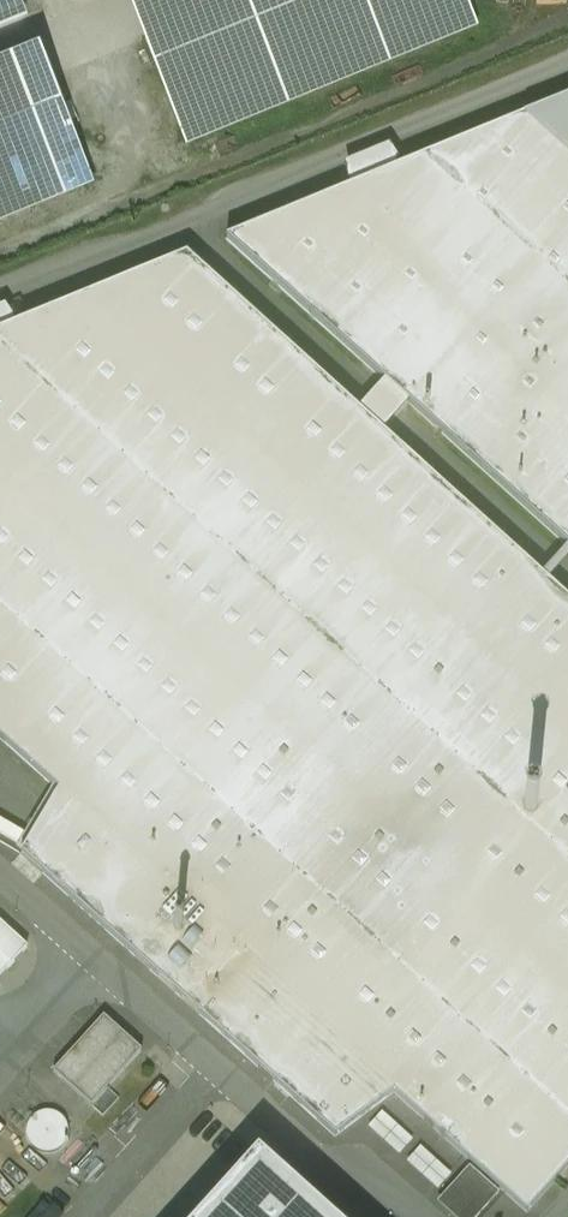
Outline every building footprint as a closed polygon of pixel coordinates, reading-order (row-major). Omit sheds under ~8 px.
[(28,22),(19,0),(0,0),(0,34),(28,22)] [(67,8),(88,0),(64,0),(67,8)] [(130,15),(185,149),(480,29),(469,0),(168,0),(130,15)] [(0,69),(0,223),(93,185),(40,53),(0,69)] [(225,238),(567,547),(567,100),(225,238)] [(188,253),(0,329),(0,737),(89,818),(40,873),(335,1133),(394,1088),(529,1212),(567,1167),(567,594),(188,253)] [(142,1050),(102,1014),(48,1073),(89,1107),(142,1050)] [(29,1083),(0,1113),(0,1121),(51,1168),(84,1132),(29,1083)] [(263,1154),(207,1216),(336,1216),(263,1154)] [(439,1192),(466,1216),(476,1216),(501,1190),(468,1160),(439,1192)]
